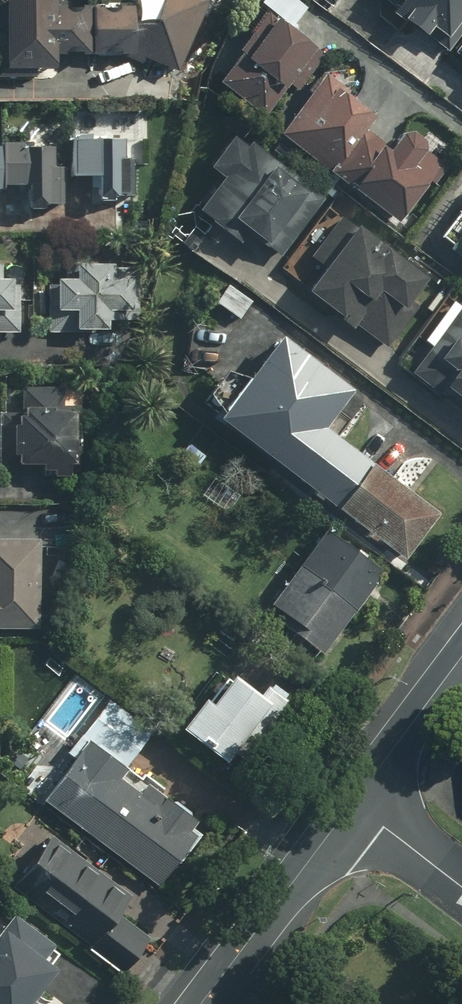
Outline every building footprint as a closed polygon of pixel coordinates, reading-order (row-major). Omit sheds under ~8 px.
[(130,49),(185,71),(209,0),(138,0),(136,3),(60,3),(60,0),(0,0),(1,66),(61,65),(61,50),(130,49)] [(397,10),(428,34),(439,20),(453,30),(461,19),(461,0),(405,0),(397,10)] [(269,114),(291,86),(295,89),(327,49),(274,8),(243,46),(249,50),(226,79),(269,114)] [(408,128),(392,147),(369,129),(381,113),(329,73),(283,131),(402,220),(433,181),(435,183),(449,166),(431,149),(430,138),(419,128),(408,128)] [(214,164),(226,173),(201,204),(275,262),(328,195),(255,137),(251,142),(239,133),(214,164)] [(128,135),(77,136),(77,172),(105,172),(106,196),(134,196),(133,153),(129,153),(128,135)] [(34,179),(35,202),(64,201),(63,163),(57,164),(56,146),(0,147),(0,180),(34,179)] [(434,275),(346,214),(317,255),(331,264),(314,289),(392,343),(416,308),(413,305),(434,275)] [(114,326),(115,315),(140,315),(141,285),(137,285),(137,276),(118,275),(118,261),(83,260),(82,276),(54,275),(52,329),(81,330),(81,325),(114,326)] [(22,329),(21,284),(17,284),(17,275),(0,275),(0,330),(22,329)] [(414,371),(461,408),(461,309),(414,371)] [(357,386),(288,332),(225,413),(408,555),(442,511),(329,423),(357,386)] [(82,470),(82,405),(66,405),(66,385),(7,385),(7,458),(49,458),(49,470),(82,470)] [(389,567),(331,527),(275,607),(333,648),(389,567)] [(43,627),(43,538),(0,538),(0,627),(43,627)] [(277,699),(237,667),(190,725),(230,757),(277,699)] [(200,832),(192,826),(199,816),(151,781),(144,790),(119,772),(126,762),(92,737),(85,747),(47,798),(162,883),(200,832)] [(150,935),(122,913),(136,895),(55,833),(15,884),(96,947),(97,944),(125,966),(150,935)] [(18,912),(0,936),(0,1003),(46,1003),(47,1002),(38,995),(62,963),(48,952),(57,941),(18,912)]
